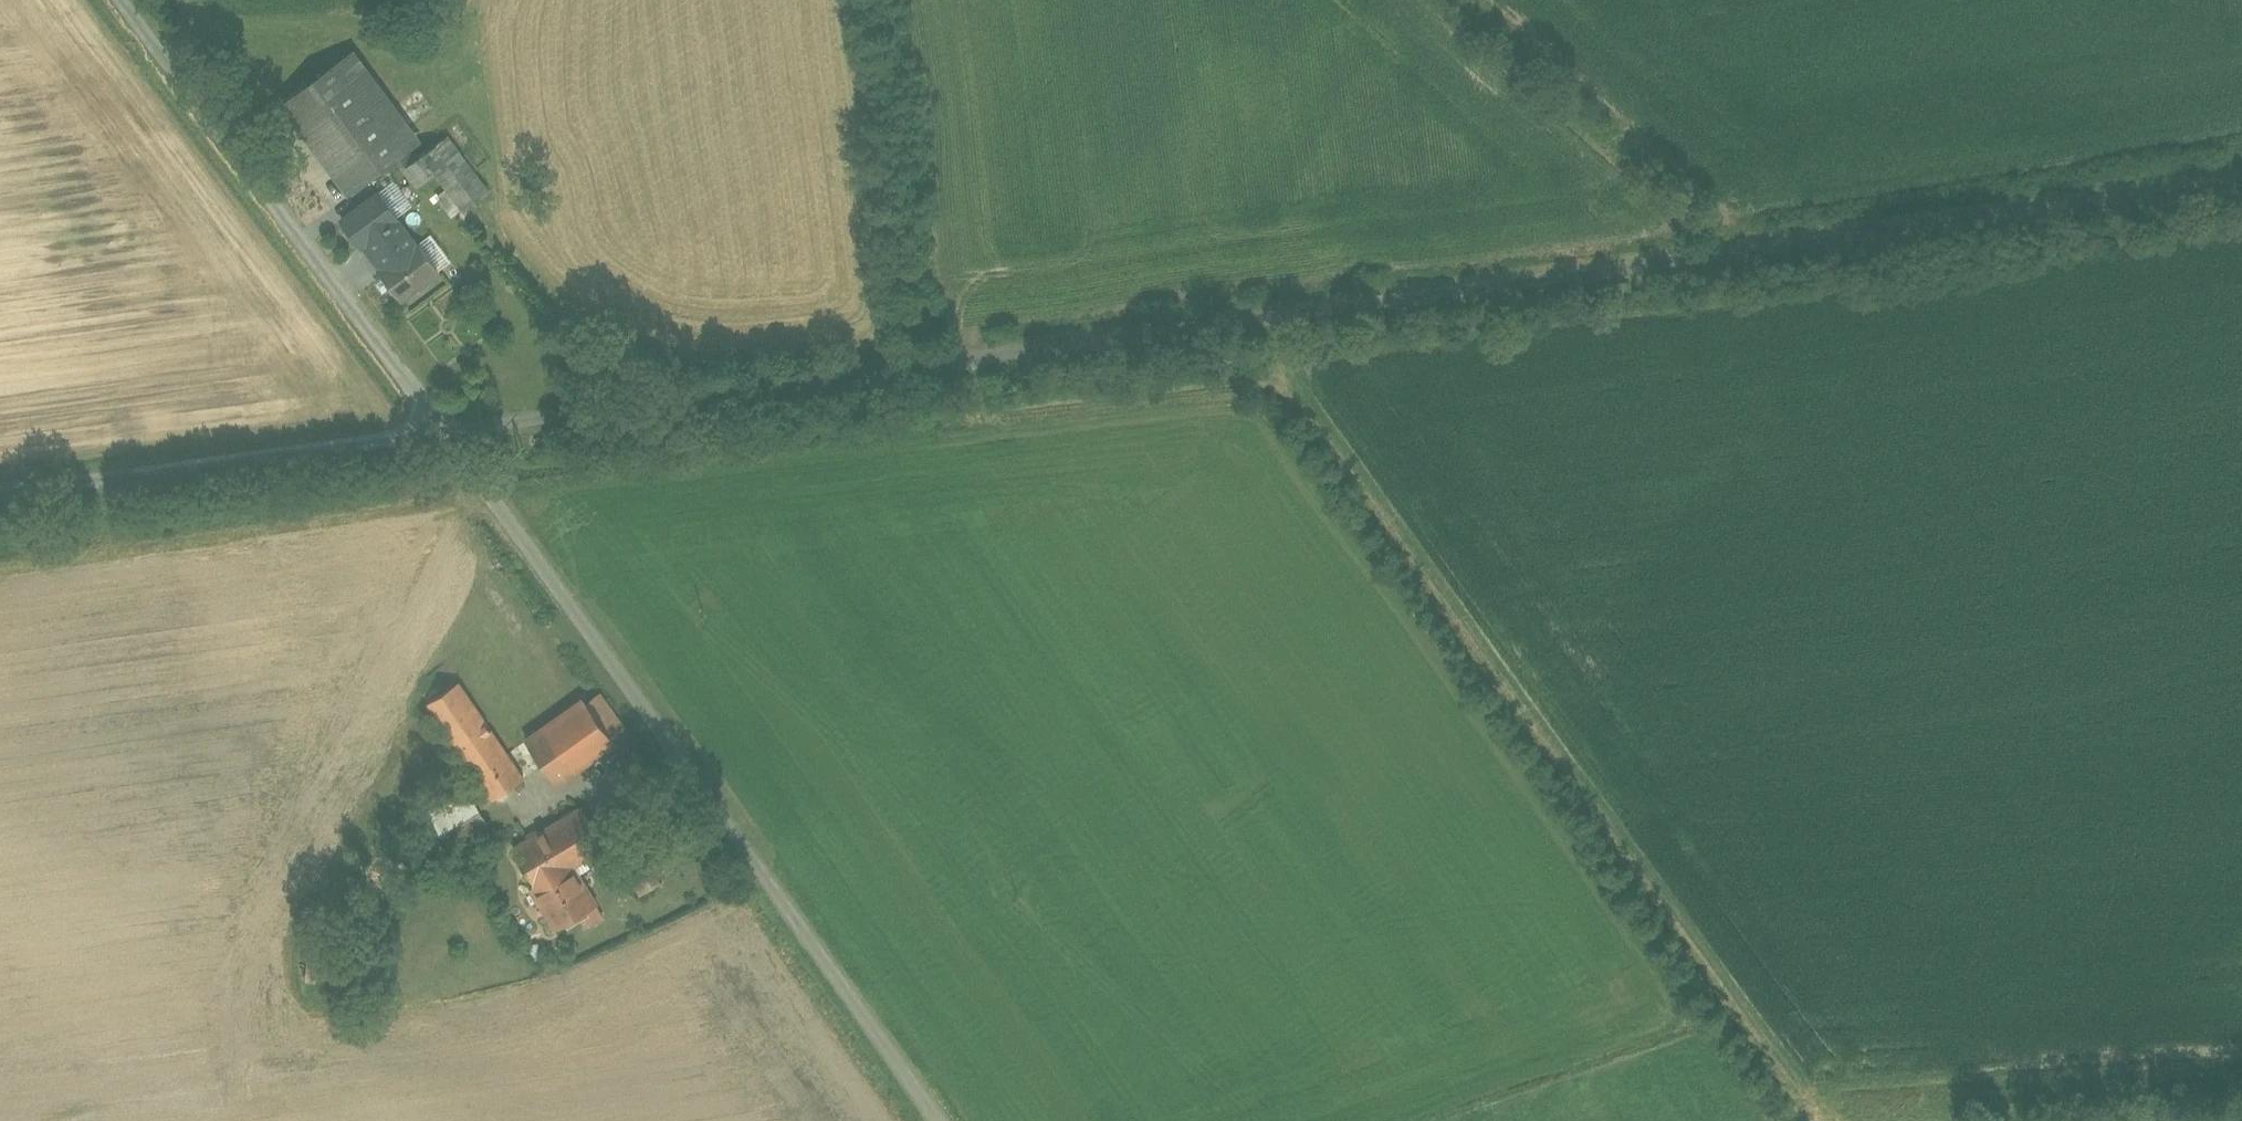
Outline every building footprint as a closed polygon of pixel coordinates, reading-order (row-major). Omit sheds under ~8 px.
[(356,54),(283,110),(349,196),(355,191),(371,180),(422,141),(356,54)] [(450,217),(486,189),(440,131),(393,168),(407,186),(426,172),(440,190),(433,195),(450,217)] [(374,218),(353,233),(404,302),(454,266),(431,235),(418,245),(371,180),(355,191),(374,218)] [(461,687),(429,708),(477,782),(470,787),(482,806),(522,779),(461,687)] [(583,706),(529,739),(555,783),(610,750),(583,706)] [(576,815),(509,851),(554,933),(598,909),(575,868),(598,856),(576,815)] [(632,894),(658,884),(650,864),(682,852),(676,836),(618,858),(632,894)]
